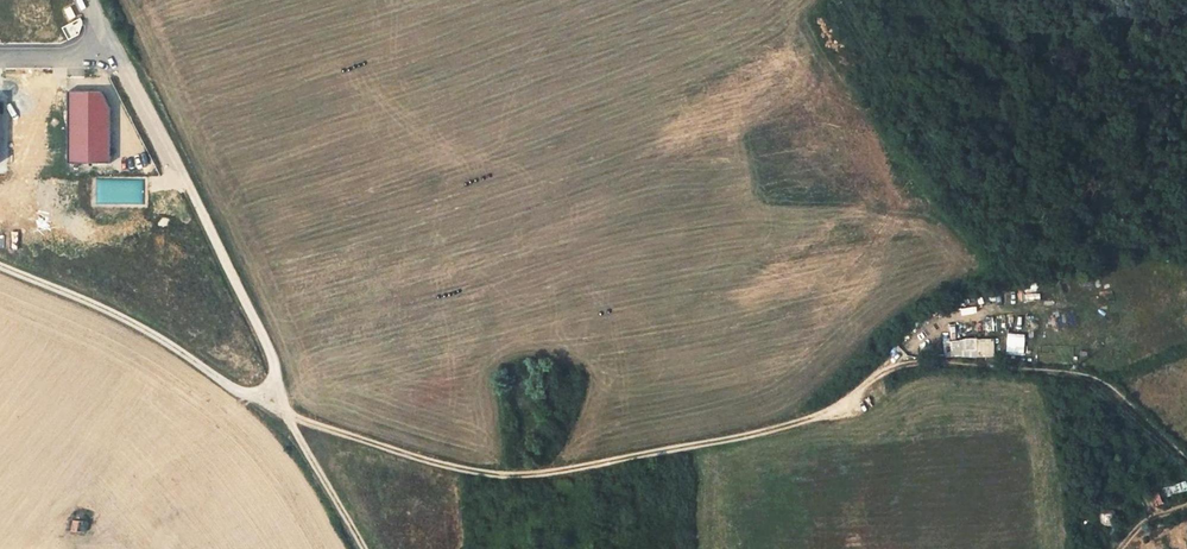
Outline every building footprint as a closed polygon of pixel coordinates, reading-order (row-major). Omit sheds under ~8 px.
[(101,94),(64,94),(63,166),(110,166),(110,111),(101,94)] [(1023,294),(1024,303),(1041,302),(1040,292),(1023,294)] [(1084,314),(1085,327),(1093,327),(1093,313),(1084,314)] [(958,338),(954,323),(948,325),(952,340),(958,338)] [(1025,356),(1025,334),(1006,334),(1006,356),(1025,356)] [(944,358),(995,358),(995,339),(944,340),(944,358)]
